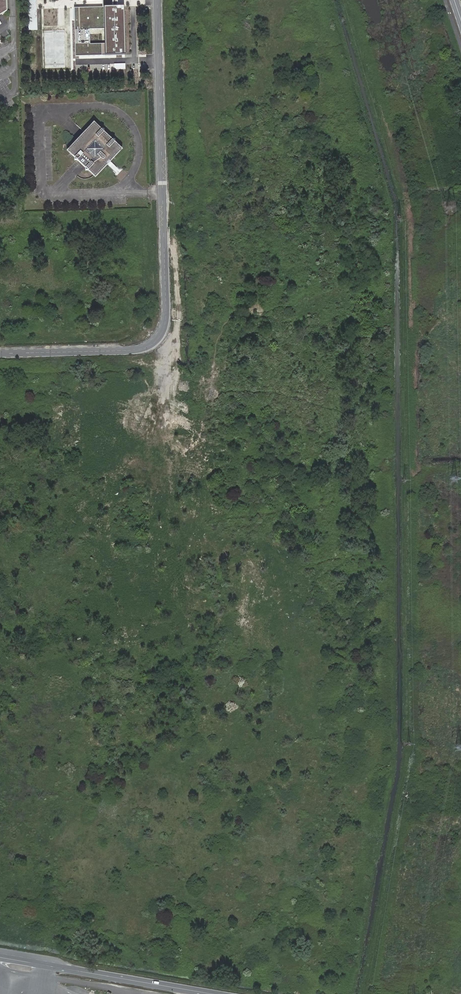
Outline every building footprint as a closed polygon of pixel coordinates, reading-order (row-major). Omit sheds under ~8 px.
[(123,0),(103,0),(103,7),(75,8),(76,55),(124,54),(123,0)] [(94,126),(71,151),(96,174),(119,149),(94,126)]
